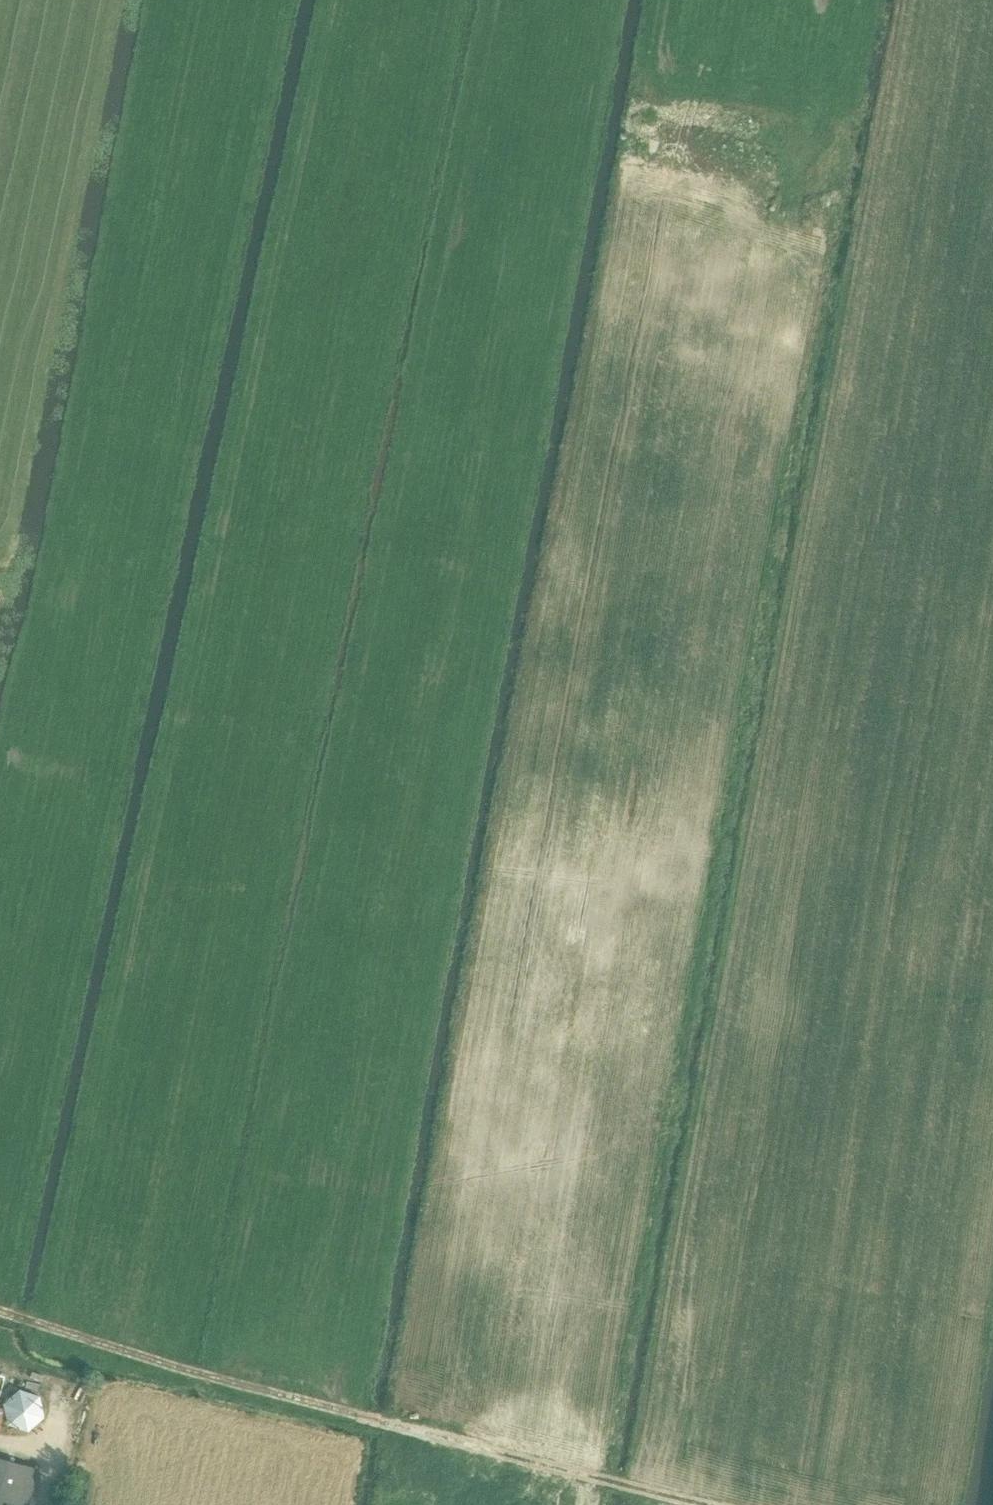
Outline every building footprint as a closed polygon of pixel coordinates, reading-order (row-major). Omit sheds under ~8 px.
[(34,1481),(37,1469),(0,1458),(0,1504),(27,1504),(34,1481)]
